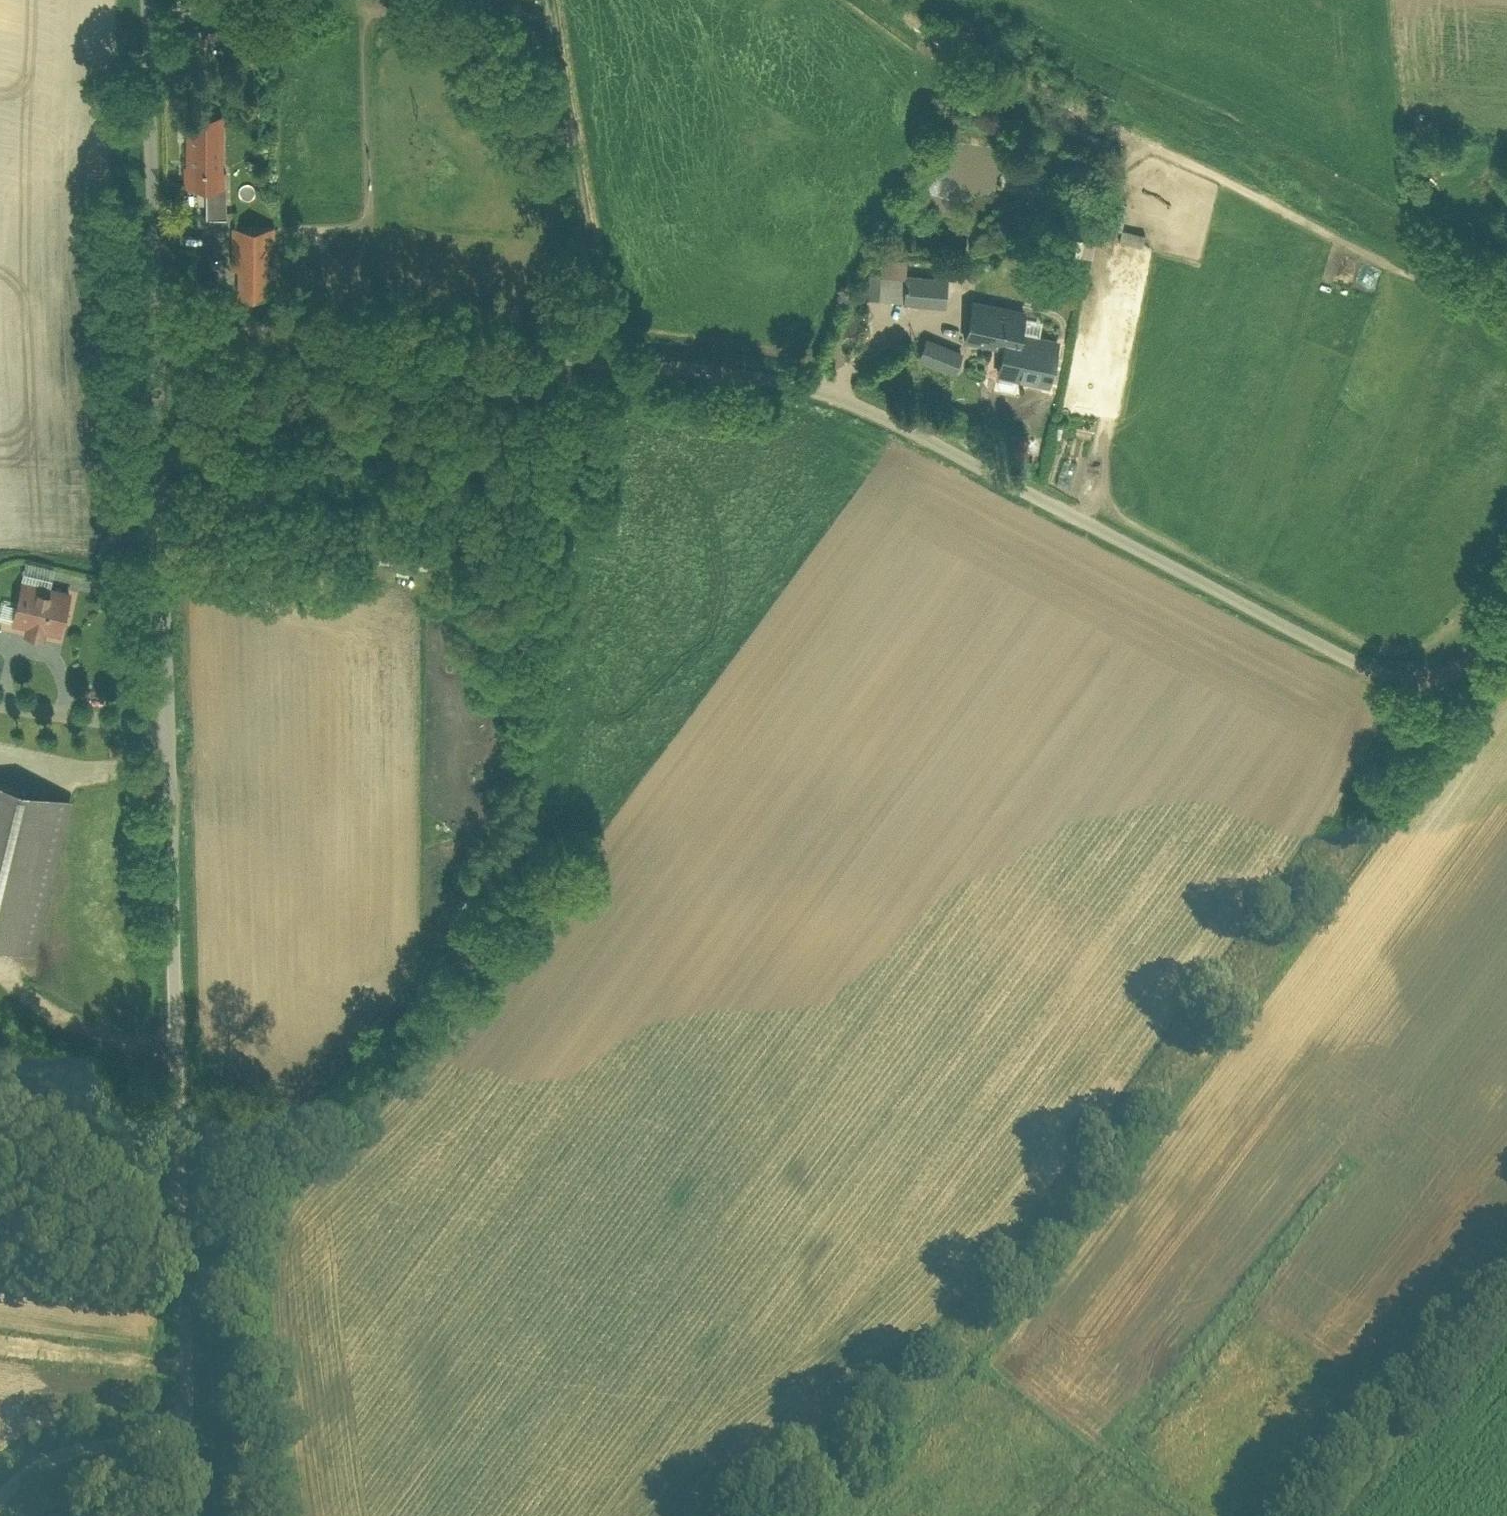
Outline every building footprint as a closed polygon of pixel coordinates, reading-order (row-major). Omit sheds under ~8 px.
[(218,215),(218,111),(177,111),(177,187),(195,187),(195,215),(218,215)] [(271,227),(224,226),(224,279),(230,279),(230,292),(270,292),(271,227)] [(883,252),(884,293),(950,291),(949,269),(913,270),(912,251),(883,252)] [(1061,372),(1066,344),(1031,337),(1036,311),(984,301),(977,336),(1009,342),(1005,361),(1061,372)] [(933,331),(921,355),(956,374),(969,351),(933,331)] [(30,574),(20,612),(70,625),(80,587),(30,574)] [(42,945),(80,799),(0,778),(0,934),(42,945)]
